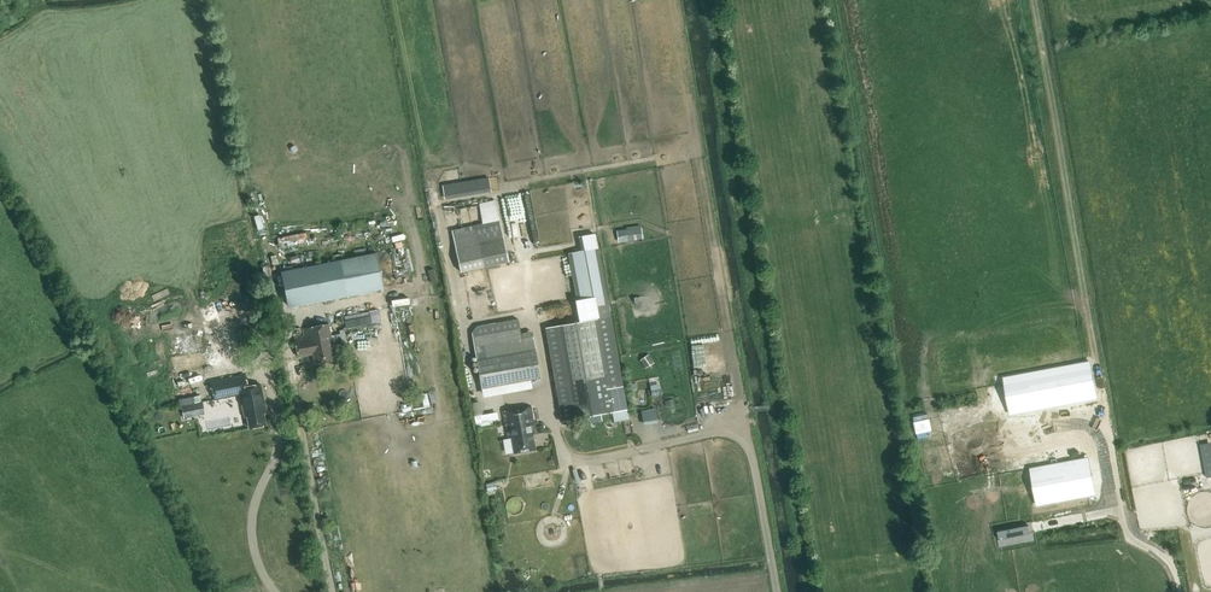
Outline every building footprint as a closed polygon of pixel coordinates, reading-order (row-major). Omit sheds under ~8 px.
[(499,220),(452,231),(461,272),(508,262),(499,220)] [(629,240),(645,237),(643,223),(627,226),(629,240)] [(598,319),(546,328),(562,422),(627,410),(610,317),(598,245),(585,247),(598,319)] [(383,289),(376,253),(281,271),(288,307),(383,289)] [(382,319),(380,308),(345,315),(348,327),(382,319)] [(472,333),(482,389),(541,379),(533,333),(521,336),(518,319),(477,327),(472,333)] [(304,336),(294,338),(298,359),(313,356),(315,366),(335,362),(333,352),(334,351),(329,324),(319,327),(318,322),(309,323),(310,328),(303,329),(304,336)] [(647,365),(655,360),(650,353),(642,357),(647,365)] [(1007,382),(1007,383),(1014,419),(1100,401),(1093,365),(1092,366),(1092,369),(1008,386),(1007,382)] [(250,430),(267,426),(265,413),(267,412),(261,384),(248,387),(245,375),(211,382),(215,400),(240,395),(245,419),(247,418),(250,430)] [(181,406),(195,403),(194,397),(179,399),(181,406)] [(531,434),(535,433),(530,406),(501,411),(506,439),(509,438),(512,453),(534,449),(531,434)] [(1099,495),(1092,459),(1034,470),(1041,506),(1042,506),(1041,502),(1097,491),(1098,495),(1099,495)] [(489,491),(504,486),(501,479),(486,483),(489,491)] [(1028,524),(998,531),(999,539),(1030,533),(1028,524)]
